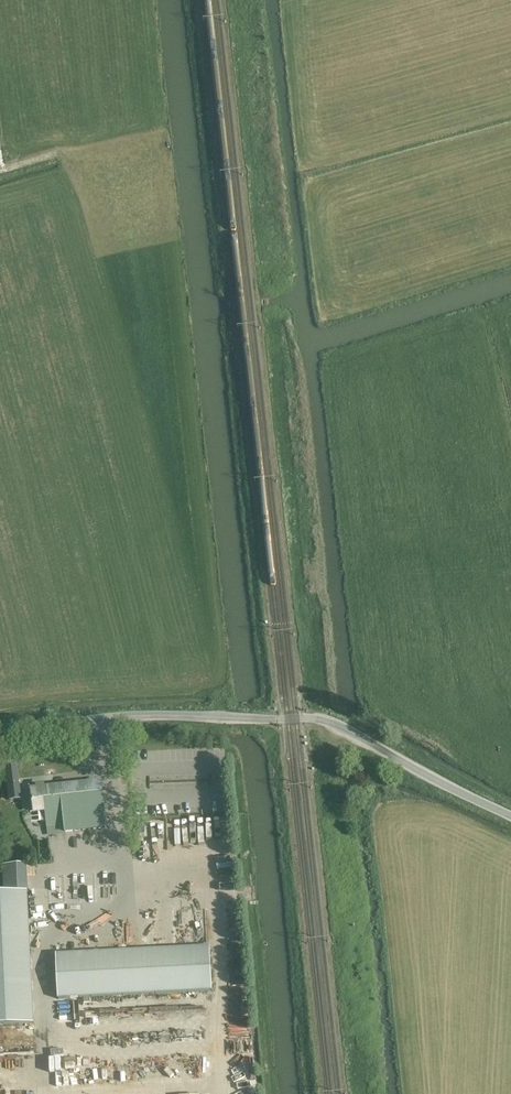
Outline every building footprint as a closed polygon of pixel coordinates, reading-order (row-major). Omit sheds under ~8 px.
[(47,811),(49,834),(106,827),(101,782),(44,789),(43,784),(38,785),(38,789),(32,790),(34,812),(47,811)] [(4,865),(5,892),(0,892),(0,1026),(11,1025),(35,1024),(27,864),(4,865)] [(215,989),(212,945),(58,955),(61,999),(215,989)] [(64,1054),(64,1067),(75,1066),(74,1054),(64,1054)] [(94,1078),(105,1079),(105,1067),(95,1066),(94,1078)]
